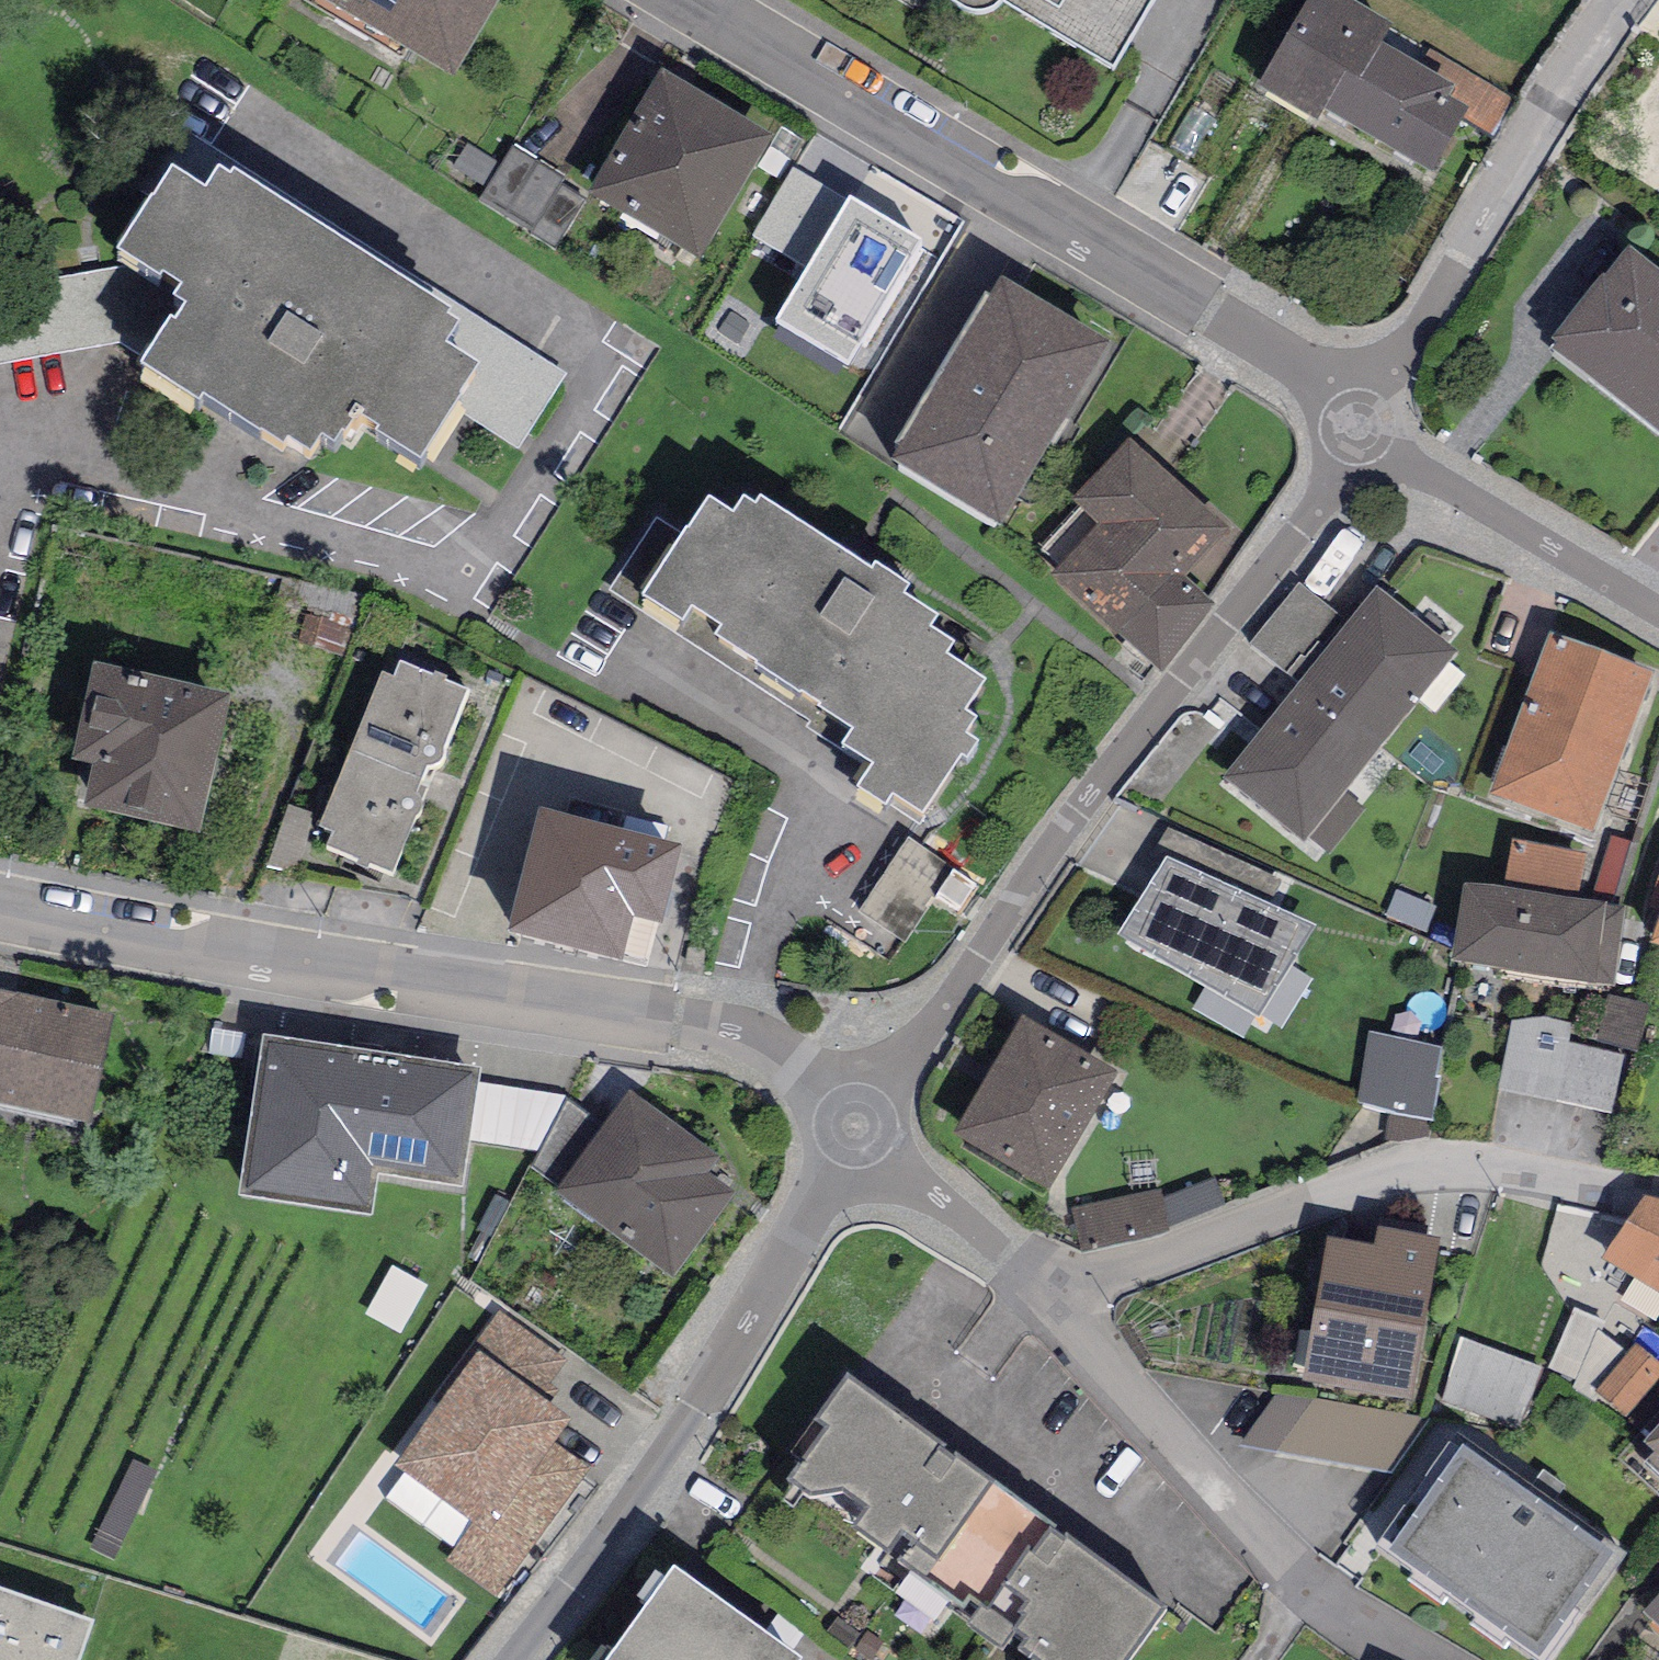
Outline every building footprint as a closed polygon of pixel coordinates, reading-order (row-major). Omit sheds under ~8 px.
[(454,85),(505,0),(310,0),(454,85)] [(964,12),(974,13),(983,12),(993,8),(999,4),(1111,74),(1155,0),(944,0),(964,12)] [(1339,0),(1313,0),(1255,95),(1314,131),(1324,116),(1428,179),(1467,116),(1448,104),(1455,93),(1382,49),(1392,33),(1339,0)] [(699,267),(774,143),(662,76),(587,201),(699,267)] [(481,383),(461,414),(519,450),(565,378),(169,125),(131,183),(162,202),(173,185),(206,206),(218,187),(230,194),(233,189),(453,327),(448,334),(459,341),(446,361),(481,383)] [(502,167),(466,145),(452,168),(488,190),(502,167)] [(564,179),(512,149),(502,167),(488,190),(481,202),(533,232),(560,187),(564,179)] [(830,182),(773,278),(891,348),(948,252),(830,182)] [(152,214),(117,269),(159,295),(162,291),(182,304),(174,316),(186,323),(175,340),(170,337),(152,367),(142,383),(200,419),(203,414),(284,464),(289,456),(313,472),(323,455),(334,462),(343,448),(347,451),(359,433),(378,445),(376,450),(421,478),(461,414),(481,383),(446,361),(459,341),(448,334),(453,327),(233,189),(230,194),(218,187),(206,206),(173,185),(162,202),(154,215),(152,214)] [(583,201),(560,187),(533,232),(531,235),(554,249),(583,201)] [(1549,353),(1557,359),(1658,440),(1658,278),(1627,253),(1549,353)] [(117,269),(0,290),(0,366),(119,345),(152,367),(170,337),(175,340),(186,323),(174,316),(182,304),(162,291),(159,295),(117,269)] [(892,471),(1001,536),(1110,353),(1000,288),(892,471)] [(1228,534),(1128,447),(1075,508),(1080,513),(1043,555),(1061,570),(1051,582),(1160,676),(1215,614),(1182,586),(1228,534)] [(734,528),(709,512),(690,541),(657,520),(609,593),(811,724),(807,730),(847,755),(843,761),(872,780),(857,804),(886,822),(893,811),(922,829),(962,769),(967,772),(977,757),(965,749),(976,732),(965,725),(985,694),(947,669),(954,657),(929,642),(937,629),(905,608),(910,600),(876,578),(872,584),(760,512),(755,519),(744,512),(734,528)] [(1350,624),(1299,585),(1250,647),(1300,686),(1350,624)] [(1350,624),(1300,686),(1381,751),(1456,656),(1376,592),(1350,624)] [(1551,639),(1490,801),(1592,839),(1653,676),(1551,639)] [(468,699),(400,671),(392,685),(382,681),(350,757),(422,786),(428,773),(433,772),(436,771),(439,770),(442,767),(444,763),(444,760),(444,756),(468,699)] [(231,703),(94,673),(73,766),(94,771),(84,815),(200,840),(231,703)] [(1381,751),(1300,686),(1224,783),(1305,847),(1310,840),(1329,855),(1364,809),(1346,795),(1381,751)] [(422,786),(350,757),(319,831),(332,839),(326,853),(391,877),(414,824),(417,822),(420,817),(423,813),(423,808),(421,803),(417,800),(422,786)] [(312,815),(288,808),(271,866),(295,873),(312,815)] [(678,859),(539,825),(510,944),(623,972),(634,928),(659,934),(678,859)] [(954,869),(908,840),(860,915),(905,944),(954,869)] [(1585,858),(1512,845),(1506,882),(1578,895),(1585,858)] [(1167,862),(1116,941),(1259,1021),(1313,932),(1167,862)] [(1648,911),(1658,915),(1658,883),(1648,911)] [(1437,907),(1395,890),(1385,917),(1426,933),(1437,907)] [(1465,892),(1451,968),(1613,993),(1624,912),(1465,892)] [(1650,951),(1658,954),(1658,929),(1650,951)] [(0,995),(0,1111),(90,1130),(114,1019),(0,995)] [(1646,1008),(1606,1000),(1597,1046),(1637,1053),(1646,1008)] [(1541,1018),(1511,1023),(1500,1091),(1611,1115),(1624,1056),(1568,1043),(1571,1025),(1541,1018)] [(1022,1023),(953,1141),(1049,1197),(1118,1079),(1022,1023)] [(1445,1050),(1371,1036),(1357,1106),(1431,1120),(1445,1050)] [(482,1075),(264,1042),(239,1204),(372,1224),(378,1182),(464,1195),(482,1075)] [(720,1163),(629,1097),(555,1198),(673,1284),(735,1199),(708,1179),(720,1163)] [(1215,1181),(1163,1202),(1169,1230),(1226,1209),(1215,1181)] [(1161,1191),(1071,1209),(1081,1256),(1170,1238),(1169,1230),(1163,1202),(1161,1191)] [(1646,1202),(1603,1263),(1658,1298),(1658,1206),(1646,1202)] [(1372,1255),(1327,1247),(1303,1389),(1412,1407),(1439,1245),(1375,1235),(1372,1255)] [(565,1365),(497,1315),(433,1402),(442,1408),(394,1472),(472,1528),(446,1564),(495,1600),(590,1471),(555,1445),(570,1425),(538,1401),(565,1365)] [(1544,1369),(1461,1338),(1445,1400),(1519,1426),(1544,1369)] [(887,1564),(922,1590),(996,1490),(852,1385),(816,1433),(826,1440),(789,1490),(888,1562),(887,1564)] [(1415,1420),(1273,1393),(1244,1442),(1381,1469),(1415,1420)] [(1634,1459),(1658,1484),(1658,1432),(1634,1459)] [(162,1471),(133,1457),(98,1532),(127,1545),(162,1471)] [(1464,1458),(1388,1564),(1529,1659),(1547,1659),(1613,1565),(1464,1458)] [(996,1490),(922,1590),(973,1627),(969,1633),(1004,1658),(1009,1651),(1022,1659),(1133,1659),(1166,1615),(996,1490)] [(617,1659),(783,1659),(673,1581),(617,1659)] [(0,1598),(0,1659),(84,1659),(94,1629),(0,1598)] [(1642,1619),(1658,1634),(1658,1600),(1642,1619)]
